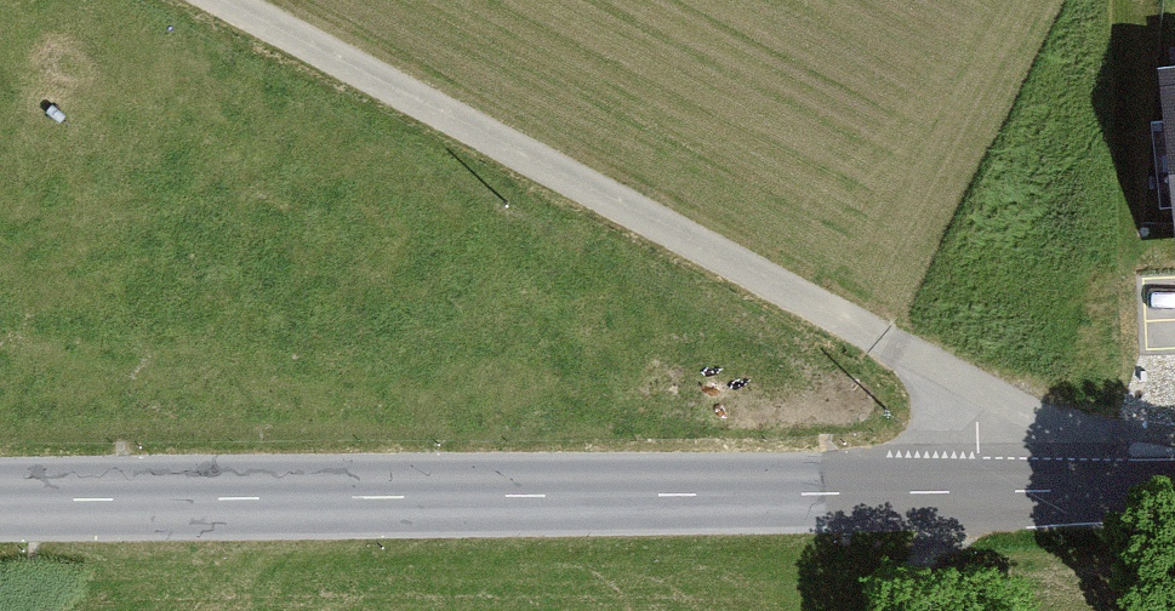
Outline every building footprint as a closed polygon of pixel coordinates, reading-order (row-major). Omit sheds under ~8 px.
[(1165,89),(1174,189),(1174,88),(1165,89)]
